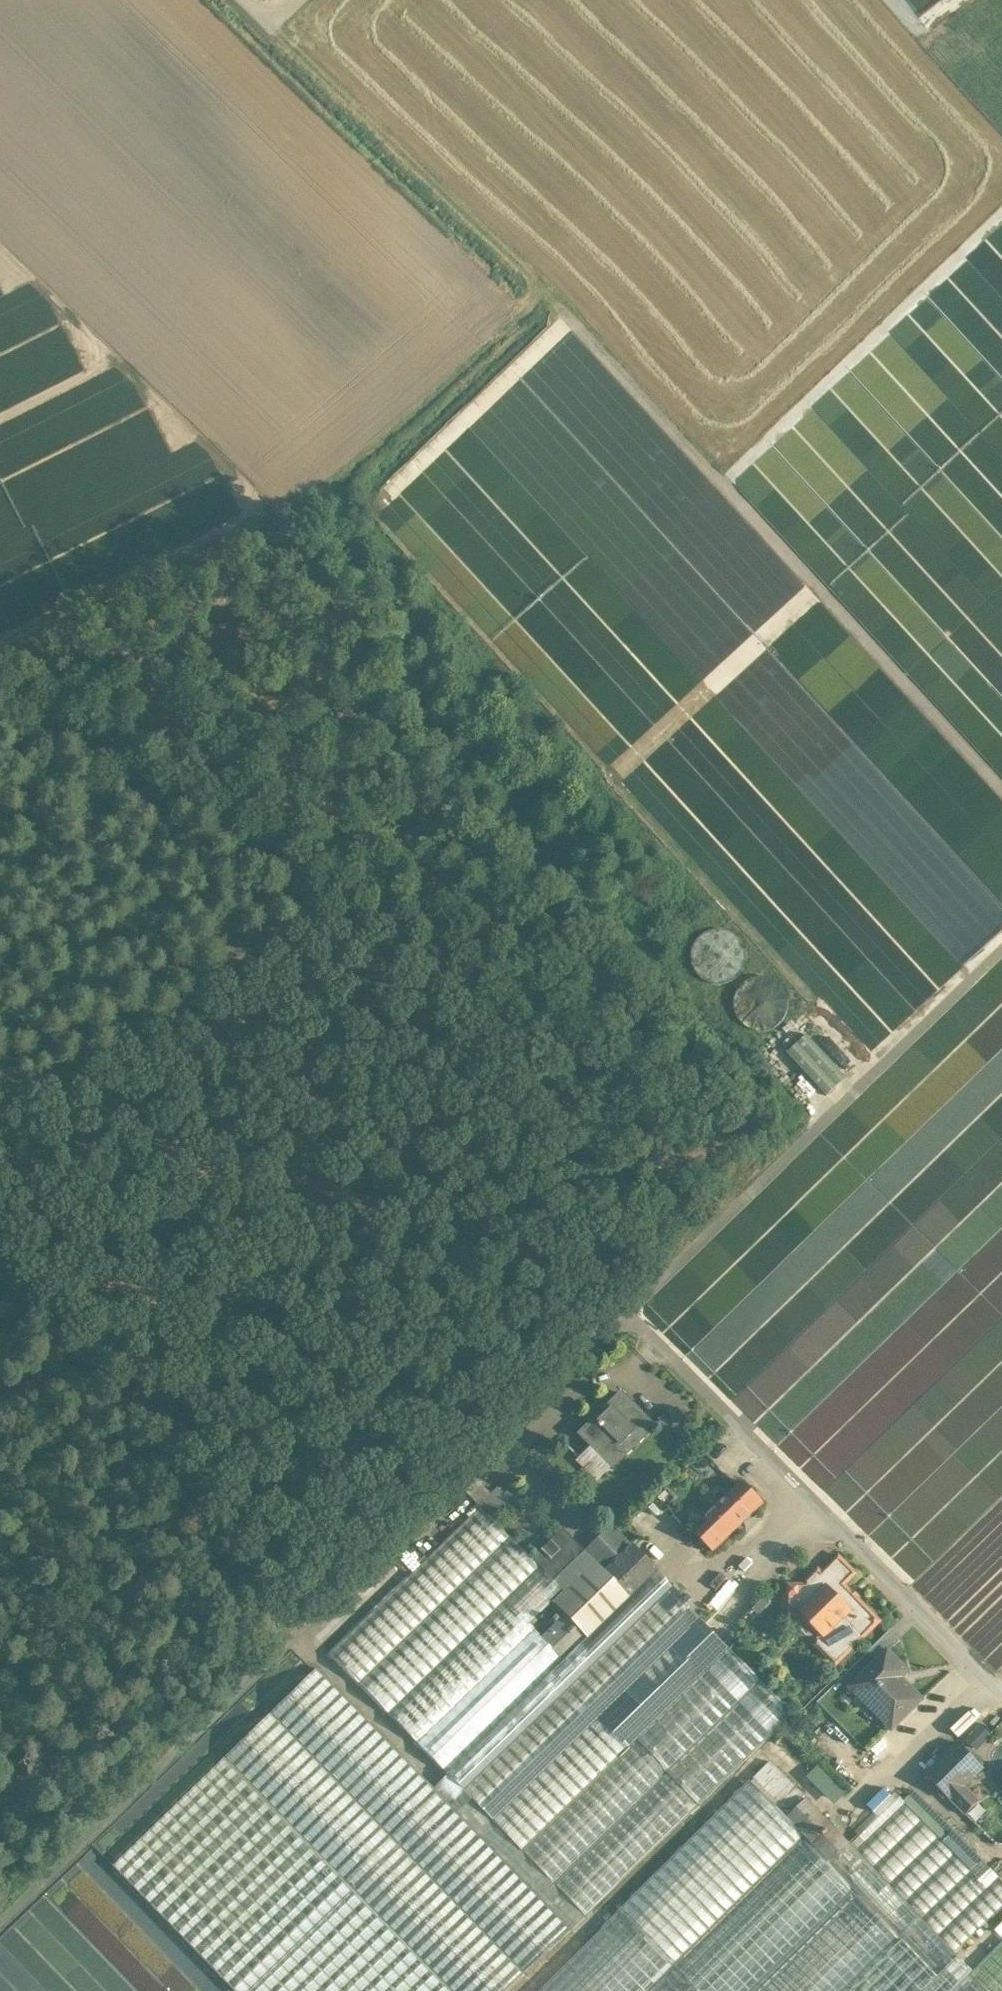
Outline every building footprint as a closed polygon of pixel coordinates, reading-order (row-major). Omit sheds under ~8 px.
[(787,1053),(828,1097),(850,1076),(810,1032),(787,1053)] [(790,1090),(799,1101),(805,1096),(813,1105),(809,1108),(814,1113),(829,1099),(807,1075),(790,1090)] [(742,1259),(760,1269),(767,1256),(750,1246),(742,1259)] [(653,1426),(620,1392),(577,1433),(588,1445),(589,1446),(592,1443),(612,1463),(609,1465),(611,1467),(653,1426)] [(612,1463),(592,1443),(589,1446),(588,1445),(577,1456),(599,1479),(611,1467),(609,1465),(612,1463)] [(743,1481),(704,1519),(708,1524),(697,1534),(713,1551),(736,1529),(737,1529),(764,1502),(743,1481)] [(329,1654),(447,1774),(433,1788),(316,1668),(112,1866),(233,1990),(508,1990),(793,1714),(655,1572),(629,1597),(603,1570),(584,1550),(551,1581),(479,1507),(329,1654)] [(610,1524),(584,1550),(603,1570),(629,1545),(610,1524)] [(629,1545),(603,1570),(629,1597),(655,1572),(629,1545)] [(839,1555),(818,1576),(839,1598),(849,1588),(846,1585),(857,1574),(839,1555)] [(839,1598),(818,1576),(809,1584),(787,1584),(787,1617),(804,1617),(815,1629),(815,1645),(836,1666),(881,1621),(859,1599),(855,1603),(845,1593),(850,1589),(849,1588),(839,1598)] [(889,1630),(869,1650),(878,1660),(888,1651),(889,1652),(900,1641),(889,1630)] [(889,1652),(888,1651),(878,1660),(851,1688),(892,1729),(921,1700),(900,1677),(907,1670),(889,1652)] [(959,1743),(926,1776),(950,1800),(950,1799),(965,1785),(983,1767),(959,1743)] [(836,1804),(849,1791),(823,1763),(810,1776),(836,1804)] [(750,1781),(618,1912),(673,1966),(674,1965),(807,1838),(787,1817),(750,1781)] [(985,1806),(965,1785),(950,1799),(971,1820),(985,1806)] [(981,1859),(914,1790),(904,1800),(903,1801),(905,1803),(971,1870),(981,1859)] [(895,1792),(855,1831),(858,1834),(850,1843),(857,1850),(905,1803),(903,1801),(904,1800),(900,1796),(900,1797),(895,1792)] [(850,1843),(807,1798),(787,1817),(807,1838),(829,1861),(850,1843)] [(905,1803),(857,1850),(954,1952),(1001,1906),(1001,1881),(981,1859),(971,1870),(905,1803)] [(807,1838),(674,1965),(699,1990),(930,1990),(942,1979),(936,1973),(905,1941),(901,1938),(875,1911),(874,1910),(829,1861),(807,1838)] [(857,1850),(850,1843),(829,1861),(874,1910),(875,1911),(901,1938),(905,1941),(936,1973),(955,1954),(954,1952),(857,1850)] [(538,1990),(648,1990),(673,1966),(618,1912),(538,1990)] [(972,1971),(955,1954),(936,1973),(942,1979),(930,1990),(1001,1990),(1001,1942),(972,1971)] [(648,1990),(699,1990),(674,1965),(673,1966),(648,1990)]
